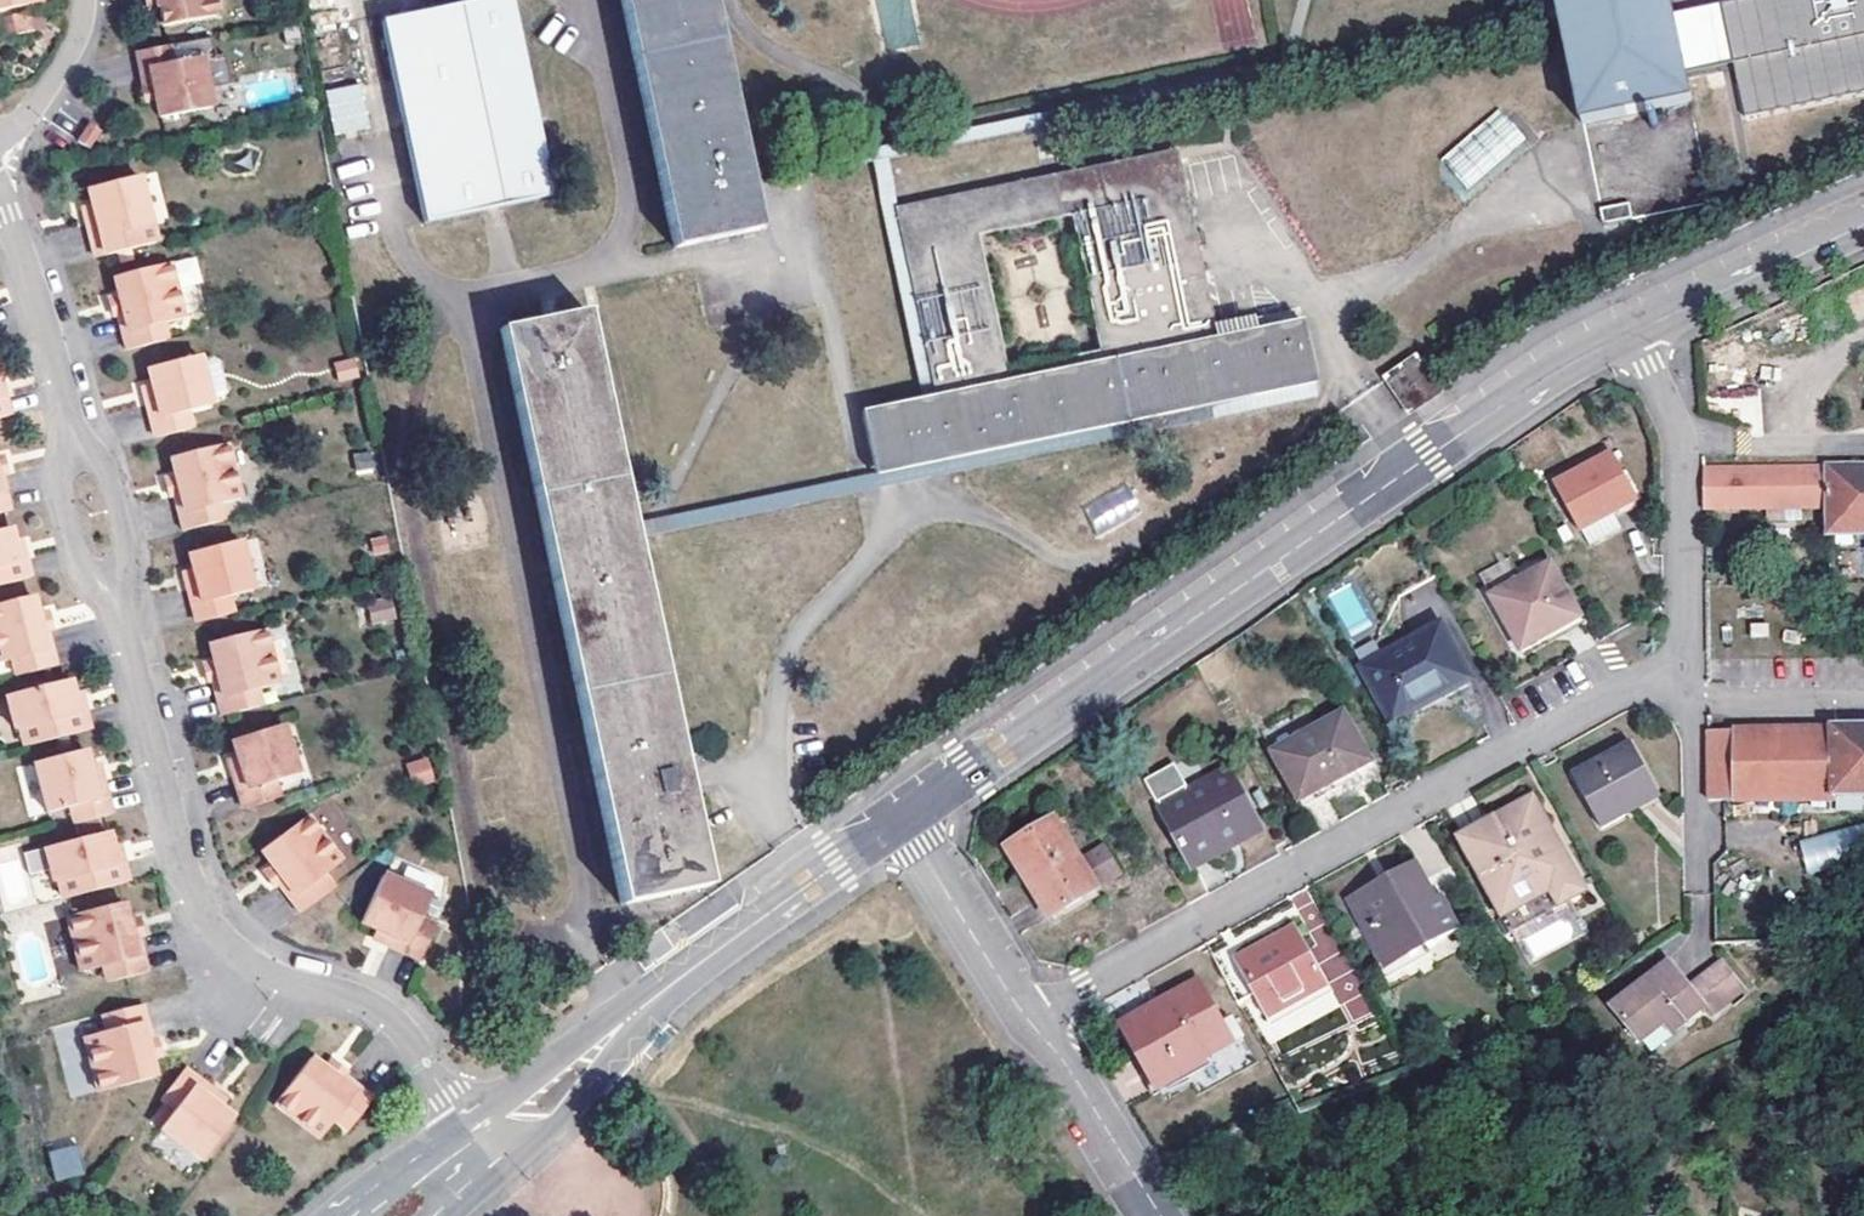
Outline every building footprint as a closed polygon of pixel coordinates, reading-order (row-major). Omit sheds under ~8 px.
[(39,2),(39,0),(0,0),(0,10),(39,2)] [(149,9),(160,8),(159,0),(148,0),(149,9)] [(160,8),(164,27),(221,17),(218,0),(159,0),(160,8)] [(506,0),(476,0),(378,18),(418,223),(545,197),(506,0)] [(713,0),(622,0),(670,250),(758,232),(749,188),(747,177),(713,0)] [(747,177),(749,188),(868,163),(915,400),(929,396),(893,213),(882,160),(1560,21),(1556,0),(1541,0),(1543,13),(747,177)] [(882,42),(913,39),(909,0),(878,0),(882,42)] [(1560,21),(1583,128),(1691,103),(1686,79),(1674,19),(1670,0),(1556,0),(1560,21)] [(1745,123),(1863,99),(1863,0),(1769,0),(1722,10),(1734,69),(1745,123)] [(1734,69),(1722,10),(1674,19),(1686,79),(1734,69)] [(159,92),(161,100),(164,116),(215,107),(206,56),(181,61),(178,44),(142,50),(149,86),(158,84),(159,92)] [(363,82),(326,88),(333,134),(370,129),(363,82)] [(158,84),(149,86),(152,102),(161,100),(159,92),(158,84)] [(1466,191),(1528,143),(1502,109),(1440,156),(1466,191)] [(78,140),(79,141),(89,147),(102,130),(92,123),(91,122),(78,140)] [(853,412),(866,478),(1306,390),(1307,389),(1295,324),(1212,340),(1175,155),(893,213),(929,396),(915,400),(853,412)] [(90,222),(98,256),(157,241),(141,175),(90,188),(94,204),(96,211),(99,219),(90,222)] [(86,206),(90,222),(99,219),(96,211),(94,204),(86,206)] [(1632,224),(1629,209),(1601,215),(1604,230),(1632,224)] [(119,314),(129,349),(168,339),(164,323),(186,317),(179,288),(203,282),(197,257),(173,264),(172,262),(116,277),(121,295),(123,301),(125,311),(119,312),(119,314)] [(115,315),(119,314),(119,312),(125,311),(123,301),(121,295),(110,298),(115,315)] [(626,533),(583,313),(497,329),(610,907),(696,890),(629,547),(626,533)] [(149,402),(158,437),(193,428),(189,411),(213,405),(212,400),(202,360),(201,355),(150,368),(154,384),(156,391),(158,399),(149,402)] [(213,357),(202,360),(212,400),(224,398),(228,390),(221,361),(213,357)] [(361,377),(356,357),(333,363),(338,382),(361,377)] [(1386,379),(1408,414),(1438,394),(1416,359),(1386,379)] [(145,386),(149,402),(158,399),(156,391),(154,384),(145,386)] [(1309,402),(1306,390),(866,478),(626,533),(629,547),(1309,402)] [(11,414),(6,395),(0,397),(0,417),(11,414)] [(229,443),(174,457),(178,475),(180,482),(182,491),(176,493),(176,494),(185,530),(225,519),(221,503),(243,497),(229,443)] [(356,474),(375,470),(371,450),(352,454),(356,474)] [(1577,531),(1614,512),(1637,499),(1612,454),(1553,486),(1577,531)] [(3,472),(4,474),(9,473),(4,456),(0,457),(0,473),(3,472)] [(1705,470),(1705,510),(1774,509),(1775,523),(1787,523),(1787,509),(1829,509),(1829,535),(1863,535),(1863,469),(1705,470)] [(12,510),(4,474),(3,472),(0,473),(0,512),(12,510)] [(172,496),(176,494),(176,493),(182,491),(180,482),(178,475),(167,479),(172,496)] [(1083,503),(1095,533),(1142,514),(1130,484),(1083,503)] [(1623,528),(1614,512),(1577,531),(1586,548),(1623,528)] [(31,577),(26,558),(19,559),(17,549),(15,541),(11,527),(0,529),(0,585),(31,577)] [(19,559),(26,558),(22,540),(15,541),(17,549),(19,559)] [(190,586),(199,622),(234,612),(230,596),(253,590),(241,540),(190,553),(195,569),(196,575),(198,584),(190,586)] [(1481,580),(1493,601),(1524,583),(1512,562),(1481,580)] [(1524,583),(1493,601),(1521,653),(1580,620),(1550,568),(1524,583)] [(186,571),(190,586),(198,584),(196,575),(195,569),(186,571)] [(58,665),(49,630),(48,628),(42,629),(40,620),(38,614),(33,595),(0,603),(0,662),(13,659),(17,675),(58,665)] [(369,622),(394,622),(394,600),(369,600),(369,622)] [(40,620),(42,629),(48,628),(49,630),(53,629),(53,627),(49,611),(38,614),(40,620)] [(1439,625),(1362,667),(1393,723),(1470,680),(1439,625)] [(213,680),(222,715),(262,706),(258,689),(280,683),(267,628),(211,643),(215,661),(217,667),(220,677),(213,679),(213,680)] [(213,679),(220,677),(217,667),(215,661),(204,664),(209,681),(213,680),(213,679)] [(21,727),(26,745),(91,729),(86,710),(78,712),(76,701),(70,679),(7,695),(16,728),(21,727)] [(1344,716),(1275,755),(1304,808),(1373,769),(1344,716)] [(235,774),(245,808),(280,797),(275,781),(298,774),(283,724),(233,740),(238,756),(241,763),(243,771),(235,774)] [(1709,733),(1709,799),(1771,798),(1771,802),(1837,802),(1837,798),(1863,798),(1863,730),(1709,733)] [(1633,746),(1575,776),(1603,829),(1660,798),(1633,746)] [(86,750),(36,762),(48,811),(72,805),(76,822),(112,814),(103,779),(94,781),(92,773),(90,765),(86,750)] [(229,758),(235,774),(243,771),(241,763),(238,756),(229,758)] [(429,757),(407,761),(412,785),(434,781),(429,757)] [(94,781),(103,779),(99,763),(90,765),(92,773),(94,781)] [(1159,811),(1186,862),(1212,848),(1210,845),(1230,836),(1235,844),(1257,833),(1226,775),(1186,797),(1175,778),(1174,776),(1174,775),(1172,774),(1170,773),(1169,773),(1166,773),(1165,774),(1143,785),(1155,807),(1156,806),(1159,811)] [(1532,797),(1457,838),(1502,918),(1552,893),(1560,908),(1584,894),(1532,797)] [(280,882),(302,911),(335,886),(324,873),(343,860),(309,815),(263,849),(274,864),(279,870),(284,877),(279,881),(280,882)] [(1099,892),(1095,886),(1078,859),(1054,821),(1008,849),(1052,919),(1099,892)] [(1799,840),(1806,870),(1863,856),(1863,824),(1799,840)] [(115,853),(109,831),(46,847),(55,881),(60,880),(65,898),(129,881),(124,862),(117,863),(115,853)] [(1212,848),(1186,862),(1189,868),(1235,844),(1230,836),(1210,845),(1212,848)] [(1108,842),(1078,859),(1095,886),(1123,870),(1108,842)] [(43,872),(39,848),(24,851),(28,875),(43,872)] [(1388,886),(1351,906),(1385,967),(1415,952),(1417,955),(1463,931),(1444,896),(1439,899),(1419,861),(1384,880),(1388,886)] [(279,881),(284,877),(279,870),(274,864),(265,871),(276,885),(280,882),(279,881)] [(383,874),(363,922),(378,929),(385,931),(393,935),(389,943),(422,957),(437,924),(421,917),(430,894),(383,874)] [(1511,934),(1560,908),(1552,893),(1502,918),(1511,934)] [(1351,1021),(1370,1011),(1313,900),(1294,910),(1351,1021)] [(125,901),(69,915),(83,971),(105,965),(109,981),(149,971),(140,935),(133,936),(131,925),(125,901)] [(1296,928),(1235,960),(1266,1017),(1326,985),(1296,928)] [(375,937),(389,943),(393,935),(385,931),(378,929),(375,937)] [(1725,965),(1691,989),(1684,994),(1678,985),(1685,980),(1671,961),(1611,1003),(1637,1041),(1664,1023),(1671,1033),(1705,1010),(1711,1018),(1746,994),(1725,965)] [(1691,989),(1685,980),(1678,985),(1684,994),(1691,989)] [(1119,1024),(1151,1085),(1194,1061),(1229,1043),(1195,982),(1119,1024)] [(152,1040),(143,1004),(103,1014),(107,1030),(85,1036),(98,1091),(155,1077),(151,1062),(148,1053),(146,1042),(152,1041),(152,1040)] [(1151,1085),(1119,1024),(1112,1029),(1149,1099),(1157,1095),(1151,1085)] [(148,1053),(151,1062),(162,1060),(157,1039),(152,1040),(152,1041),(146,1042),(148,1053)] [(320,1064),(305,1054),(273,1102),(320,1134),(333,1115),(347,1124),(370,1090),(340,1069),(338,1069),(335,1074),(327,1069),(320,1064)] [(327,1069),(335,1074),(338,1069),(340,1069),(342,1066),(327,1056),(320,1064),(327,1069)] [(1151,1085),(1157,1095),(1200,1071),(1197,1066),(1194,1061),(1151,1085)] [(212,1092),(183,1070),(161,1099),(175,1109),(159,1129),(200,1161),(232,1119),(219,1110),(212,1104),(206,1099),(212,1092)] [(224,1102),(212,1092),(206,1099),(212,1104),(219,1110),(224,1102)] [(54,1180),(83,1174),(77,1144),(48,1149),(54,1180)]
